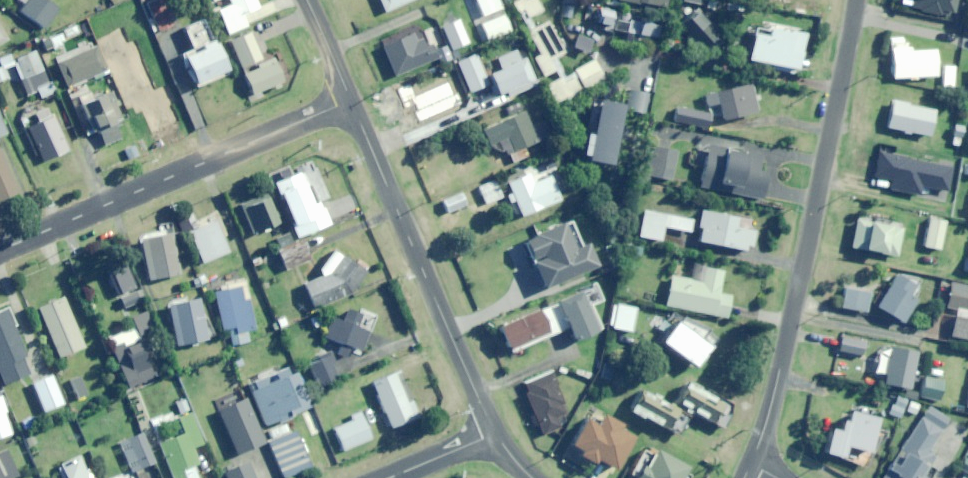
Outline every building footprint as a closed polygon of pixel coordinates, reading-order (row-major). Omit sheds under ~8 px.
[(47,28),(60,9),(47,0),(29,0),(21,11),(47,28)] [(174,25),(165,0),(157,0),(147,4),(157,31),(174,25)] [(259,8),(256,0),(229,0),(231,4),(218,10),(228,35),(248,26),(243,14),(259,8)] [(386,11),(412,0),(381,0),(386,11)] [(503,8),(499,0),(477,0),(483,16),(503,8)] [(543,10),(537,0),(523,0),(515,4),(524,20),(543,10)] [(719,0),(706,0),(705,7),(716,10),(719,0)] [(911,7),(918,8),(917,14),(941,17),(941,13),(954,15),(955,7),(959,8),(960,0),(912,0),(911,7)] [(691,6),(676,28),(707,48),(721,26),(691,6)] [(611,25),(614,10),(600,7),(596,22),(611,25)] [(216,43),(214,43),(201,14),(182,22),(195,51),(183,56),(195,84),(227,70),(216,43)] [(489,41),(512,31),(505,14),(481,24),(489,41)] [(638,41),(647,42),(649,22),(630,20),(628,33),(639,34),(638,41)] [(450,47),(467,41),(460,21),(443,27),(450,47)] [(648,36),(658,38),(661,23),(651,21),(648,36)] [(91,56),(101,52),(88,22),(78,27),(91,56)] [(557,57),(566,53),(550,22),(530,32),(542,54),(535,57),(545,76),(562,67),(557,57)] [(65,55),(80,47),(71,28),(50,38),(61,62),(67,59),(65,55)] [(798,69),(804,35),(767,28),(765,36),(752,34),(747,60),(798,69)] [(433,45),(426,48),(418,29),(384,43),(397,75),(438,58),(433,45)] [(238,68),(262,59),(252,32),(228,41),(238,68)] [(939,50),(910,50),(910,48),(892,48),(892,78),(918,78),(918,77),(938,77),(939,50)] [(41,97),(52,92),(35,50),(15,58),(29,92),(37,89),(41,97)] [(0,56),(0,81),(7,78),(3,69),(14,64),(10,52),(0,56)] [(49,69),(56,65),(51,53),(43,57),(49,69)] [(470,92),(489,84),(477,54),(458,62),(470,92)] [(512,96),(538,85),(526,55),(500,66),(501,69),(488,75),(497,95),(509,90),(512,96)] [(253,97),(285,83),(273,58),(257,65),(258,68),(243,74),(253,97)] [(586,89),(605,79),(596,60),(576,69),(586,89)] [(956,87),(958,66),(944,65),(943,86),(956,87)] [(556,103),(581,93),(574,74),(549,84),(556,103)] [(428,122),(465,107),(455,82),(403,104),(412,126),(427,120),(428,122)] [(724,119),(758,112),(752,85),(707,94),(709,105),(721,103),(724,119)] [(645,113),(650,94),(631,89),(627,109),(645,113)] [(93,132),(99,129),(106,145),(122,138),(115,122),(123,119),(116,104),(121,102),(116,90),(81,105),(93,132)] [(613,165),(625,106),(601,101),(588,160),(613,165)] [(932,137),(937,110),(893,101),(888,128),(932,137)] [(709,129),(712,114),(679,107),(676,121),(709,129)] [(45,161),(70,150),(51,108),(38,114),(41,120),(29,126),(45,161)] [(511,142),(515,151),(547,137),(540,123),(534,126),(527,112),(485,130),(494,150),(511,142)] [(961,145),(964,126),(956,125),(954,144),(961,145)] [(674,180),(679,152),(654,147),(649,176),(674,180)] [(759,175),(762,157),(711,147),(702,187),(764,200),(769,177),(759,175)] [(20,192),(1,148),(0,149),(0,200),(20,192)] [(913,186),(920,154),(895,149),(888,181),(913,186)] [(954,184),(956,163),(940,161),(938,183),(954,184)] [(321,200),(315,203),(302,172),(273,184),(296,239),(331,224),(321,200)] [(551,176),(534,183),(529,173),(508,182),(523,217),(561,200),(551,176)] [(487,204),(503,197),(495,179),(479,186),(487,204)] [(254,234),(279,223),(267,193),(242,204),(254,234)] [(691,232),(693,219),(645,210),(640,236),(662,240),(665,227),(691,232)] [(703,211),(696,240),(747,251),(748,246),(754,247),(758,232),(738,228),(740,219),(703,211)] [(942,250),(948,221),(930,217),(924,246),(942,250)] [(898,257),(904,229),(857,219),(852,247),(898,257)] [(203,263),(230,252),(217,221),(190,232),(203,263)] [(590,243),(582,247),(571,221),(525,240),(545,288),(600,266),(590,243)] [(151,280),(180,273),(172,233),(142,239),(151,280)] [(287,270),(311,260),(303,241),(279,250),(287,270)] [(334,249),(318,268),(321,276),(304,284),(315,306),(351,294),(367,271),(334,249)] [(720,294),(724,272),(705,268),(702,282),(672,276),(666,306),(728,318),(732,296),(720,294)] [(127,307),(142,301),(130,271),(115,277),(127,307)] [(905,322),(922,289),(894,274),(876,307),(905,322)] [(953,283),(948,304),(967,309),(967,286),(953,283)] [(248,330),(257,329),(248,285),(216,291),(224,330),(229,329),(233,345),(250,342),(248,330)] [(592,305),(603,300),(597,286),(557,301),(558,303),(500,326),(509,350),(569,326),(575,341),(602,330),(592,305)] [(867,313),(871,293),(845,288),(841,307),(867,313)] [(60,358),(85,347),(64,297),(39,307),(60,358)] [(178,346),(209,339),(201,299),(170,306),(178,346)] [(633,332),(638,308),(614,304),(610,327),(633,332)] [(28,355),(9,310),(0,313),(0,370),(6,384),(31,373),(24,357),(28,355)] [(360,328),(365,317),(349,310),(344,322),(333,317),(324,337),(343,345),(338,356),(346,359),(351,347),(361,351),(370,332),(360,328)] [(140,335),(156,329),(149,311),(133,317),(140,335)] [(957,317),(952,337),(967,340),(967,320),(957,317)] [(695,367),(710,346),(676,321),(661,342),(695,367)] [(129,388),(155,377),(134,327),(108,338),(129,388)] [(863,357),(866,342),(844,337),(840,352),(863,357)] [(909,389),(917,354),(892,348),(884,384),(909,389)] [(333,366),(336,364),(331,355),(311,366),(321,386),(338,376),(333,366)] [(245,387),(262,427),(277,420),(279,423),(292,417),(291,414),(310,406),(293,366),(245,387)] [(557,418),(568,413),(553,373),(525,384),(545,434),(561,428),(557,418)] [(411,400),(407,402),(395,374),(372,383),(391,428),(418,417),(411,400)] [(44,412),(64,404),(53,375),(33,383),(44,412)] [(940,402),(945,382),(926,377),(921,397),(940,402)] [(79,398),(88,395),(82,378),(73,381),(79,398)] [(680,435),(691,412),(726,429),(736,408),(685,383),(675,405),(642,390),(640,396),(637,395),(629,412),(680,435)] [(237,454),(264,443),(243,389),(216,400),(237,454)] [(12,434),(0,396),(0,438),(12,434)] [(917,414),(921,404),(910,400),(907,409),(917,414)] [(880,477),(925,477),(922,476),(934,457),(930,455),(934,450),(929,447),(948,418),(928,405),(880,477)] [(900,421),(904,409),(895,405),(890,417),(900,421)] [(827,428),(821,453),(839,457),(842,446),(866,452),(874,418),(847,411),(844,421),(840,420),(837,431),(827,428)] [(203,444),(192,413),(174,419),(180,435),(162,441),(175,477),(198,477),(194,466),(199,464),(194,447),(203,444)] [(315,437),(323,433),(314,413),(305,417),(315,437)] [(344,451),(373,438),(362,413),(351,417),(352,421),(334,429),(344,451)] [(617,429),(619,425),(602,415),(596,426),(585,420),(571,445),(580,451),(578,455),(592,463),(594,459),(615,471),(634,438),(617,429)] [(155,429),(150,417),(140,422),(145,434),(155,429)] [(290,433),(286,423),(267,431),(271,441),(269,442),(283,477),(284,477),(311,467),(297,431),(290,433)] [(141,469),(156,463),(143,433),(128,439),(141,469)] [(19,475),(7,450),(0,453),(0,477),(12,477),(19,475)] [(694,470),(655,451),(646,468),(643,467),(637,477),(690,477),(694,470)] [(80,456),(61,464),(67,477),(89,477),(80,456)] [(963,458),(957,468),(967,474),(967,460),(963,458)] [(250,462),(225,472),(227,477),(256,477),(250,462)]
